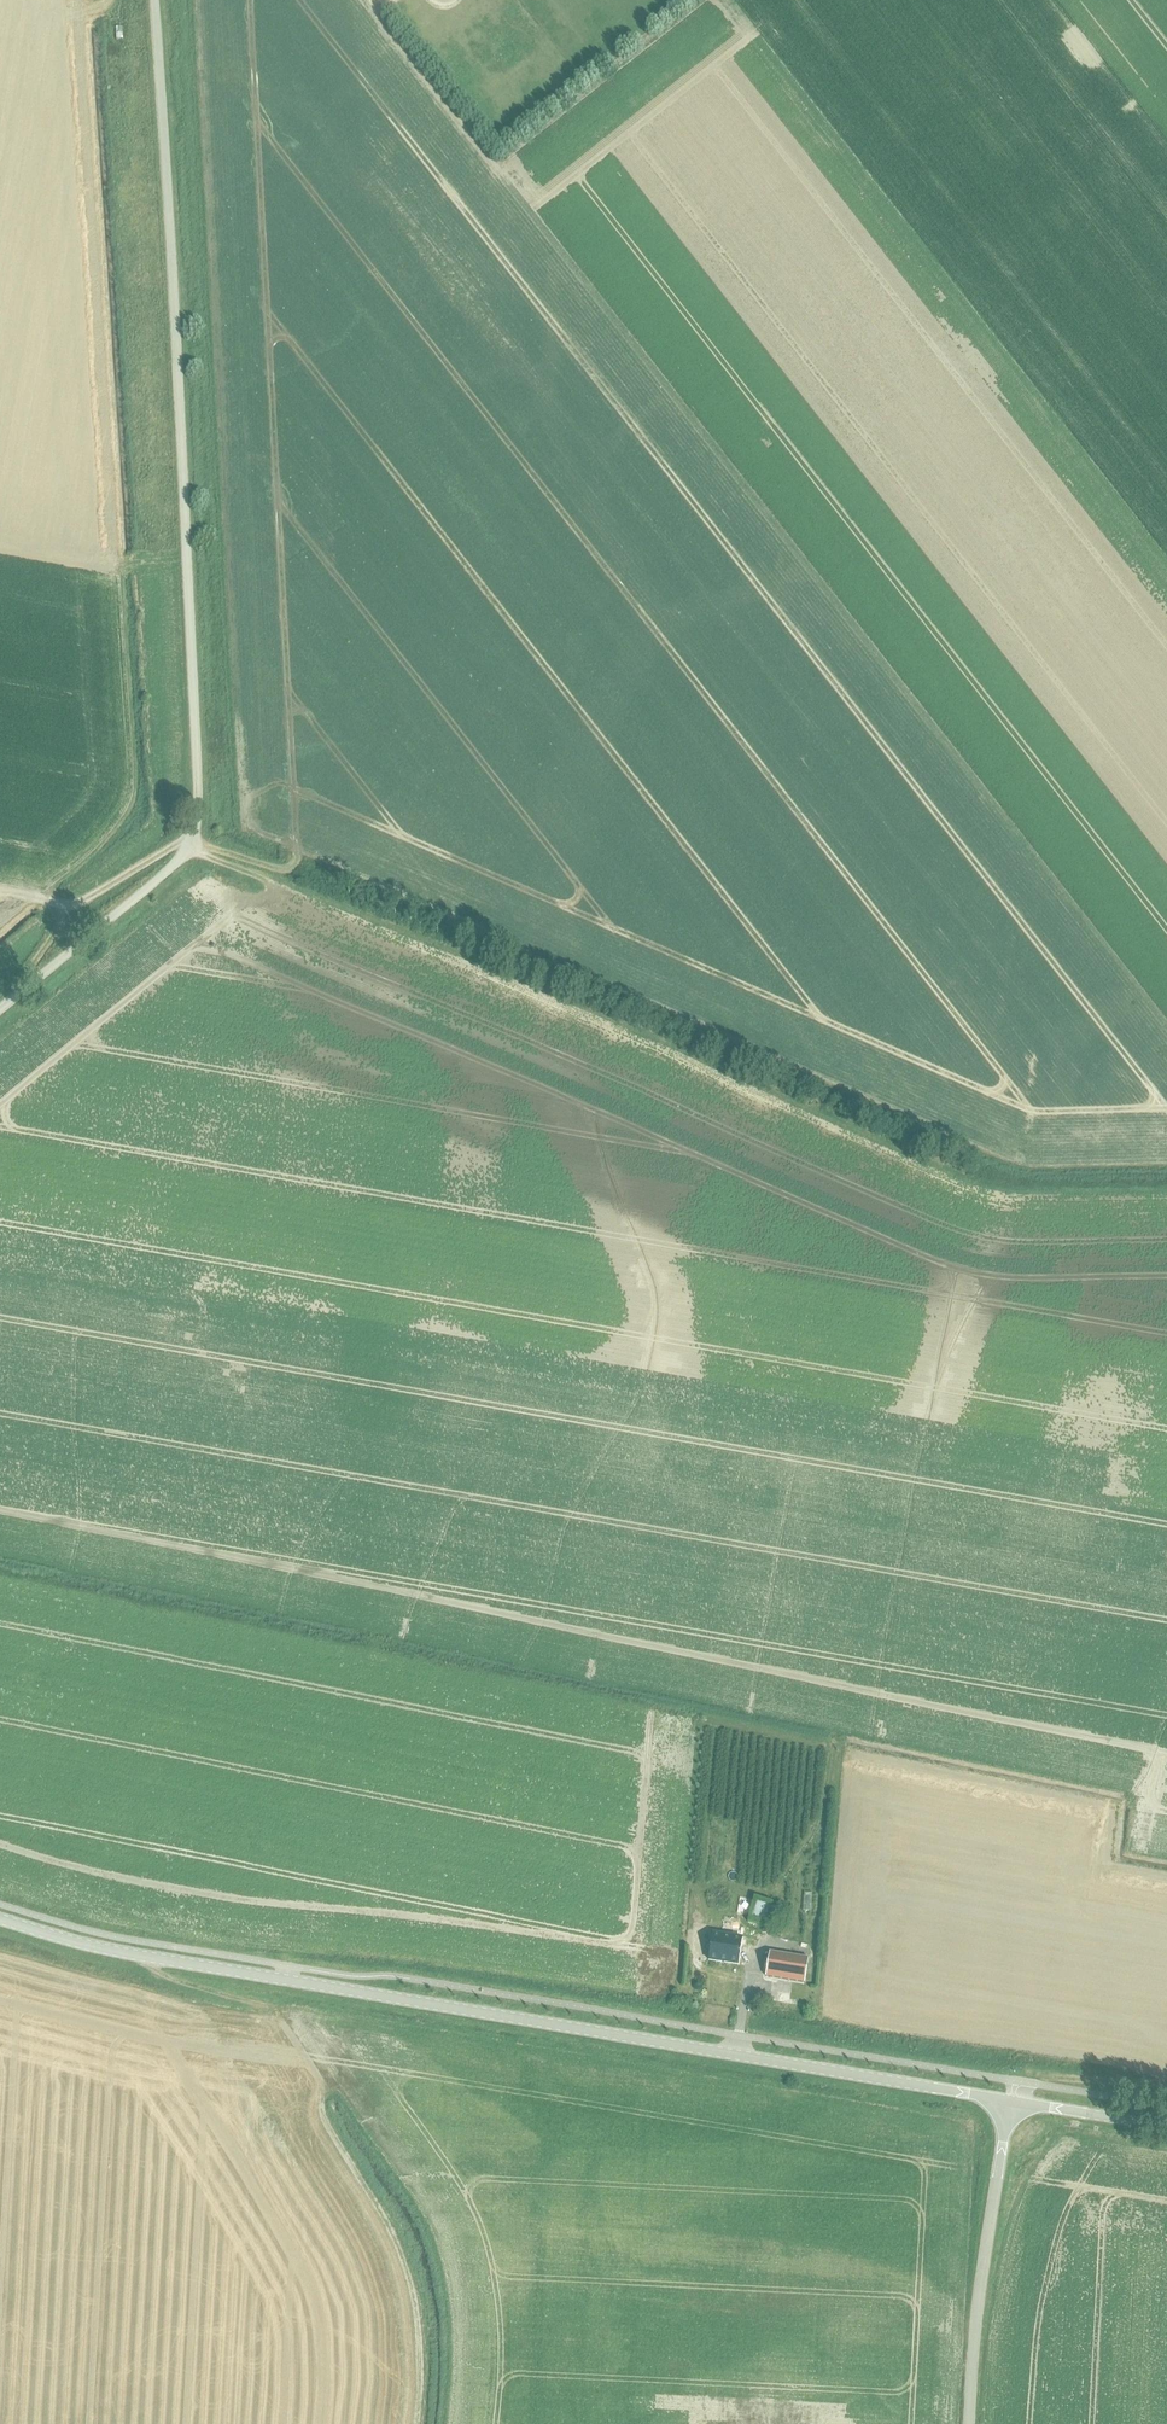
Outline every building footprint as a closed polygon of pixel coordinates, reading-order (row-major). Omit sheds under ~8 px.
[(749,1918),(763,1922),(769,1903),(755,1898),(749,1918)] [(713,1933),(709,1959),(739,1964),(743,1937),(713,1933)] [(770,1952),(766,1976),(805,1983),(809,1958),(770,1952)]
